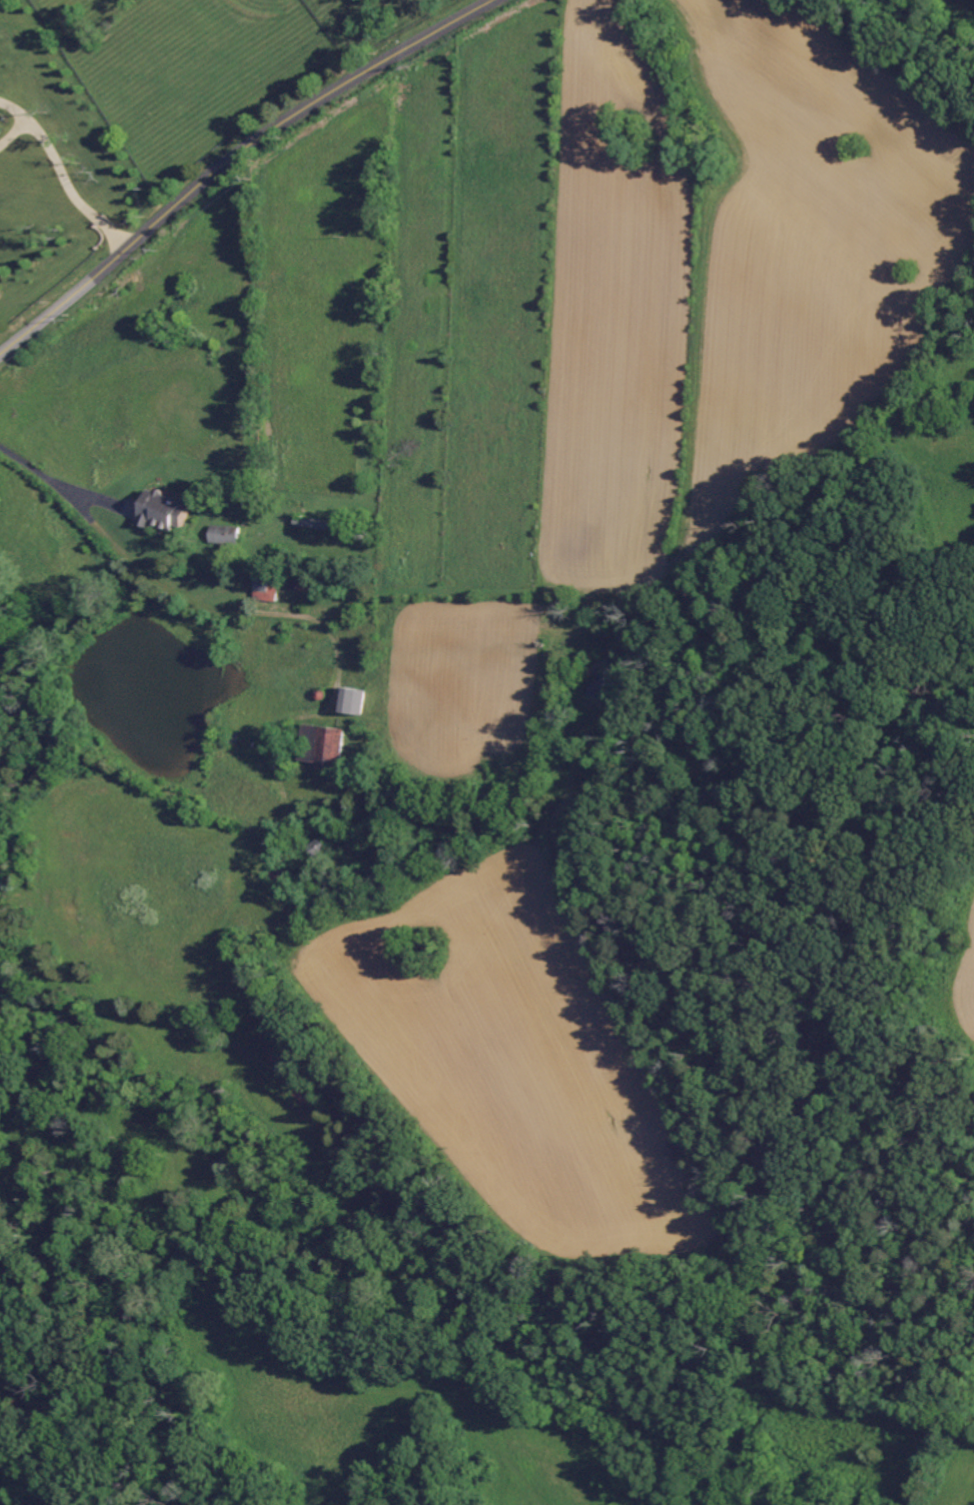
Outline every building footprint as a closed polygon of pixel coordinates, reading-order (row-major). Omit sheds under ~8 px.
[(152,488),(139,523),(154,528),(155,524),(179,533),(191,502),(152,488)] [(239,526),(211,526),(210,543),(239,544),(239,526)] [(276,602),(277,579),(256,578),(255,601),(276,602)] [(365,689),(341,687),(338,711),(362,714),(365,689)] [(345,729),(304,723),(299,760),(323,763),(322,770),(339,772),(345,729)]
